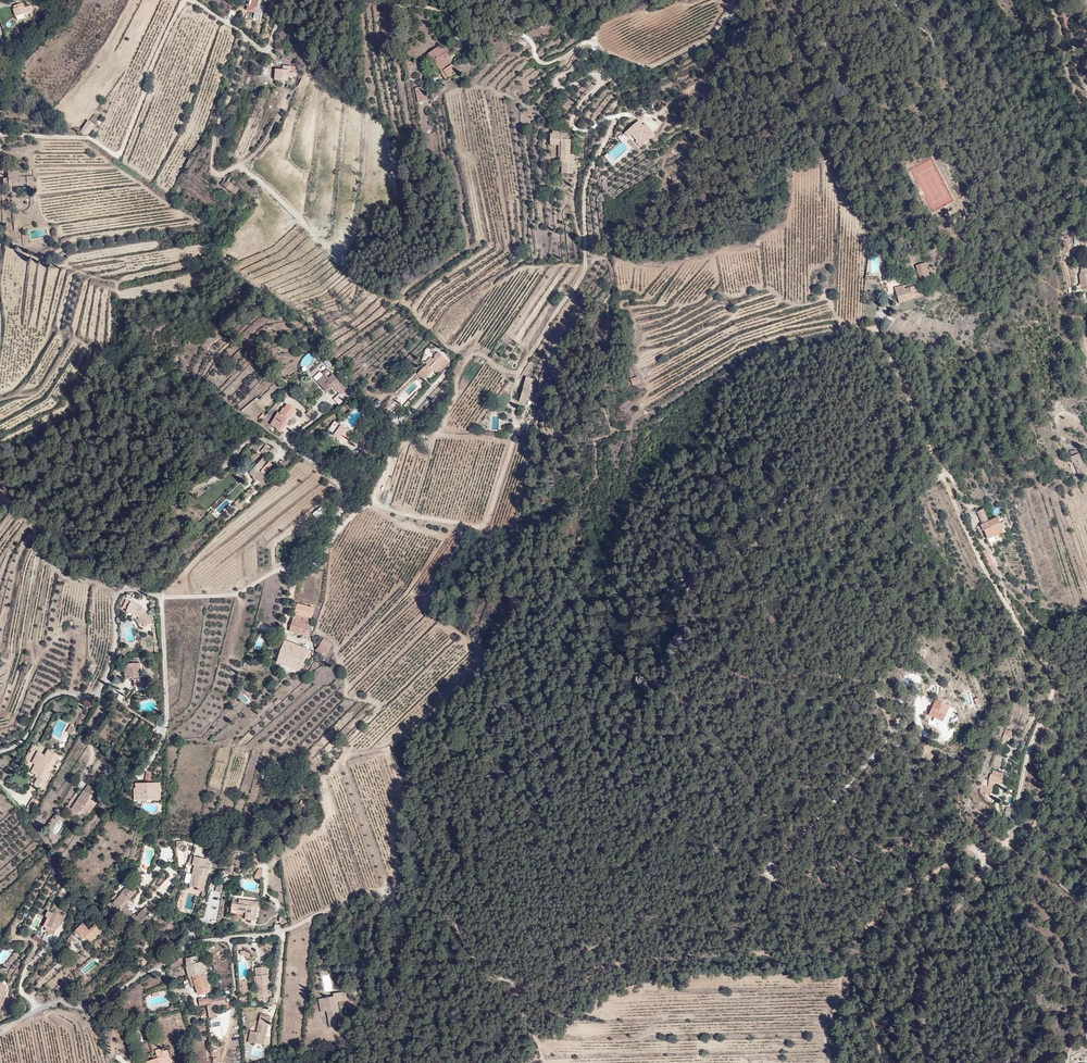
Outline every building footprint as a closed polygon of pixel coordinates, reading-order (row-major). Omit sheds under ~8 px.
[(249,7),(262,14),(266,0),(251,0),(249,7)] [(12,6),(17,20),(28,17),(23,2),(12,6)] [(444,43),(431,53),(448,84),(463,75),(444,43)] [(298,63),(278,68),(278,78),(297,78),(298,63)] [(424,86),(415,88),(418,103),(428,101),(424,86)] [(88,120),(80,131),(87,136),(95,125),(88,120)] [(625,132),(639,148),(655,135),(645,122),(642,124),(639,120),(625,132)] [(567,176),(578,175),(575,135),(556,134),(555,145),(562,146),(567,176)] [(235,194),(239,188),(224,180),(221,185),(235,194)] [(880,270),(887,265),(886,259),(885,259),(878,266),(880,270)] [(914,264),(919,279),(915,280),(916,283),(918,283),(918,284),(921,283),(922,281),(922,279),(928,277),(923,262),(914,264)] [(1079,266),(1080,271),(1079,271),(1081,289),(1086,288),(1086,264),(1079,266)] [(918,284),(918,283),(908,286),(903,288),(902,283),(892,287),(897,302),(911,298),(910,294),(919,291),(920,291),(918,284)] [(449,363),(439,353),(435,357),(436,358),(434,360),(432,358),(426,363),(427,363),(430,361),(433,364),(430,366),(434,370),(438,374),(449,363)] [(428,368),(432,372),(434,370),(430,366),(433,364),(430,361),(427,363),(424,365),(425,367),(426,369),(428,368)] [(426,369),(425,367),(421,371),(427,377),(432,372),(428,368),(426,369)] [(325,376),(318,382),(327,393),(334,387),(340,394),(346,388),(329,369),(323,375),(325,376)] [(427,377),(421,371),(418,374),(424,380),(427,377)] [(422,380),(416,373),(413,376),(417,383),(422,380)] [(630,378),(632,385),(640,383),(638,376),(630,378)] [(541,391),(526,385),(519,403),(533,410),(541,391)] [(297,411),(289,406),(286,410),(283,409),(281,413),(278,412),(273,418),(275,419),(271,425),(276,429),(278,426),(283,430),(281,432),(278,430),(283,433),(297,411)] [(1052,414),(1050,406),(1041,408),(1043,416),(1052,414)] [(334,420),(328,429),(334,433),(340,424),(334,420)] [(342,424),(334,437),(347,448),(355,433),(342,424)] [(1079,479),(1086,476),(1086,475),(1086,474),(1086,469),(1084,470),(1079,456),(1078,457),(1077,454),(1076,454),(1076,453),(1072,454),(1071,455),(1072,459),(1071,460),(1070,461),(1072,466),(1074,465),(1079,479)] [(278,468),(264,454),(243,478),(257,490),(278,468)] [(984,530),(982,526),(990,522),(991,526),(1000,522),(997,517),(988,521),(983,509),(977,511),(982,523),(980,524),(983,531),(984,531),(984,530)] [(993,532),(1002,528),(1000,522),(991,526),(990,522),(982,526),(984,530),(984,531),(987,538),(994,535),(993,532)] [(989,547),(985,549),(992,564),(996,562),(992,551),(991,552),(989,547)] [(144,607),(131,602),(127,612),(139,618),(147,629),(154,622),(144,607)] [(299,603),(291,632),(310,637),(316,608),(299,603)] [(325,656),(332,643),(323,638),(316,651),(325,656)] [(313,650),(287,640),(280,663),(303,674),(313,650)] [(144,661),(125,663),(125,677),(147,676),(144,661)] [(945,726),(952,709),(933,700),(924,717),(945,726)] [(706,713),(706,710),(706,708),(704,706),(702,705),(699,705),(696,707),(695,710),(695,712),(697,715),(698,716),(701,717),(703,716),(706,713)] [(70,725),(66,732),(72,735),(76,728),(70,725)] [(1007,742),(1009,735),(1008,735),(1009,732),(1002,730),(999,740),(1007,742)] [(47,784),(64,756),(42,747),(28,767),(47,784)] [(994,758),(993,764),(1000,766),(1002,760),(994,758)] [(1000,786),(1003,776),(992,772),(990,776),(988,775),(986,780),(983,779),(980,787),(987,795),(989,796),(993,784),(1000,786)] [(87,824),(106,799),(90,783),(70,809),(87,824)] [(163,784),(136,788),(137,803),(164,802),(163,784)] [(987,795),(980,787),(978,793),(987,795)] [(33,797),(26,806),(33,811),(39,802),(33,797)] [(212,859),(195,856),(191,888),(209,890),(212,859)] [(261,880),(263,869),(257,867),(255,878),(261,880)] [(126,910),(141,893),(131,883),(117,901),(126,910)] [(244,922),(262,922),(260,901),(240,901),(244,922)] [(148,906),(135,919),(147,927),(157,917),(148,906)] [(71,922),(54,912),(45,930),(61,934),(71,922)] [(104,935),(90,917),(77,930),(91,945),(104,935)] [(94,956),(80,970),(84,974),(99,961),(94,956)] [(205,956),(187,961),(195,996),(210,991),(205,956)] [(271,966),(256,964),(255,990),(272,991),(271,966)] [(4,1007),(11,985),(0,982),(0,1005),(4,1007)] [(349,993),(321,999),(323,1029),(344,1028),(349,993)] [(227,995),(208,1002),(209,1017),(216,1017),(216,1008),(229,1002),(227,995)] [(277,1015),(262,1009),(251,1045),(268,1052),(277,1015)] [(161,1019),(165,1033),(175,1031),(172,1017),(161,1019)] [(137,1062),(138,1062),(175,1062),(171,1051),(137,1062)]
